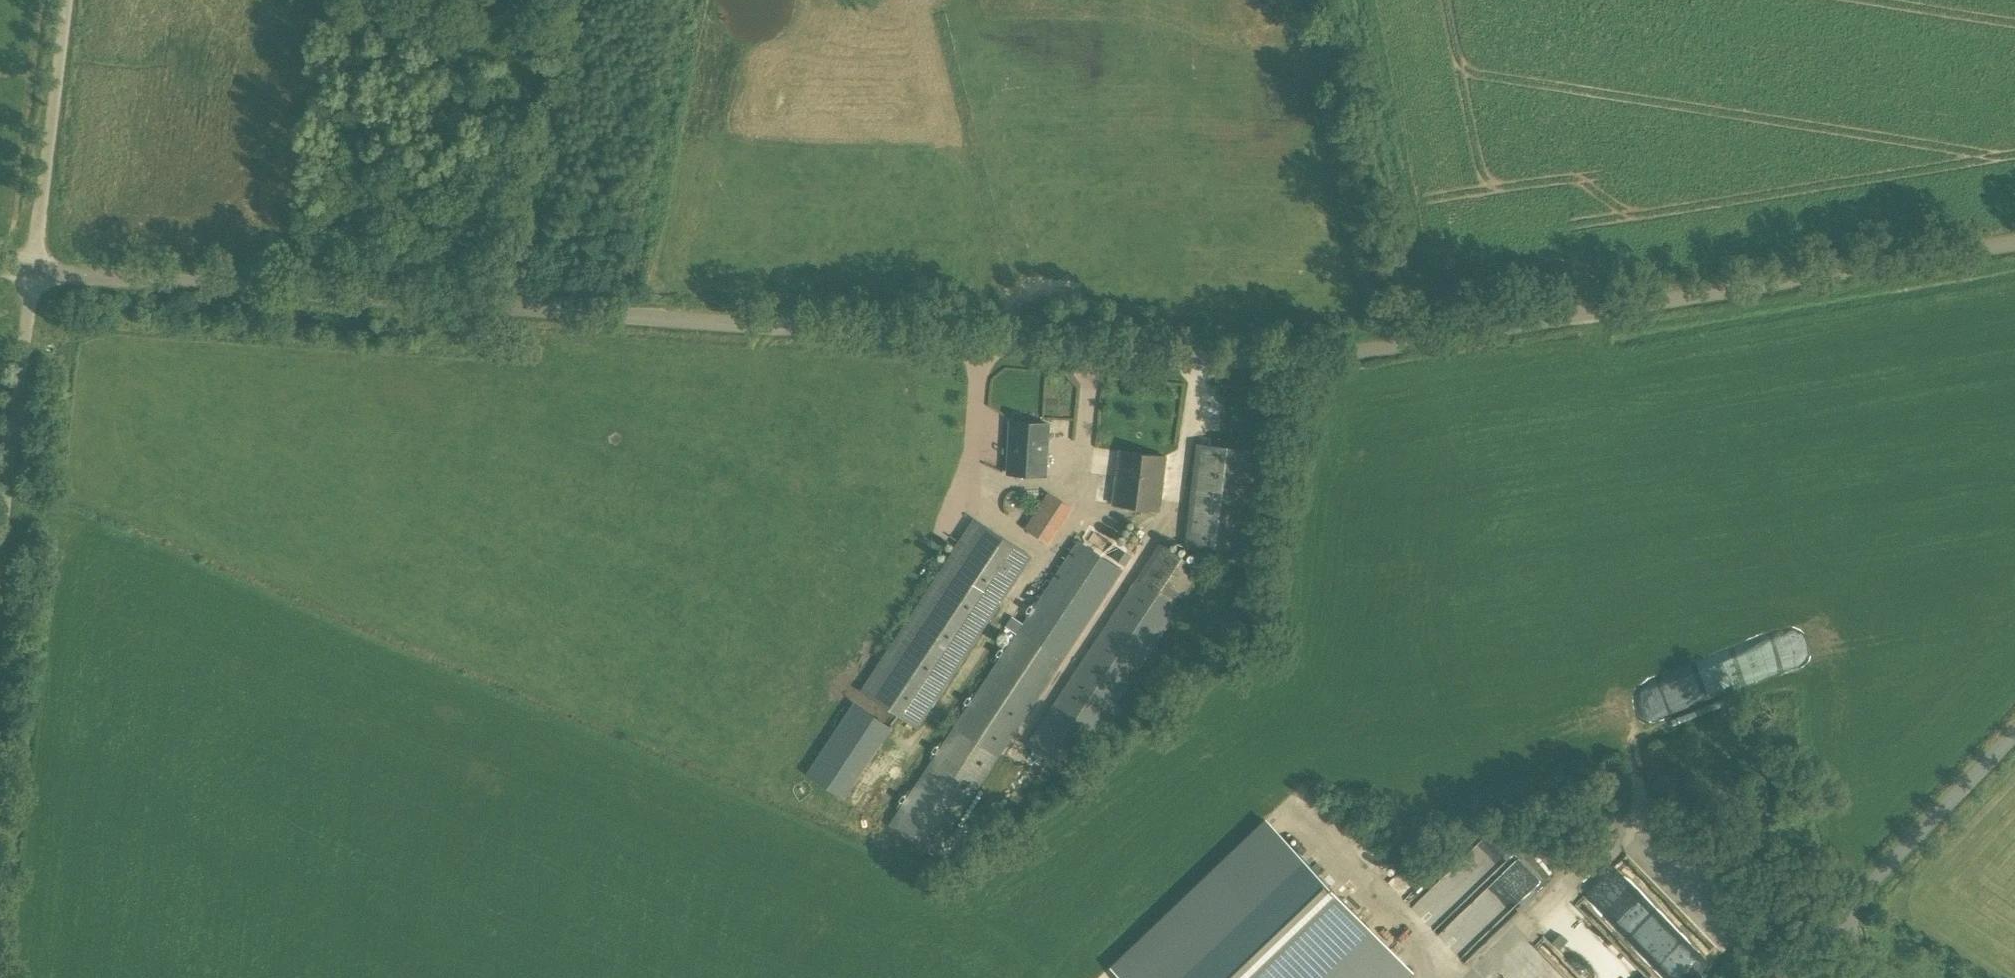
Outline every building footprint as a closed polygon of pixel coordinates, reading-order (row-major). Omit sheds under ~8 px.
[(1011,421),(1007,474),(1046,476),(1049,423),(1011,421)] [(1199,443),(1186,542),(1244,550),(1256,451),(1199,443)] [(1112,504),(1160,510),(1167,455),(1119,450),(1112,504)] [(1024,526),(1048,543),(1072,509),(1049,492),(1024,526)] [(861,687),(916,724),(1031,554),(976,517),(861,687)] [(936,853),(1123,570),(1079,540),(889,821),(936,853)] [(1116,705),(1150,652),(1165,662),(1193,618),(1180,609),(1205,571),(1161,542),(1027,744),(1065,769),(1076,752),(1082,756),(1107,718),(1121,728),(1130,714),(1116,705)] [(1413,971),(1350,905),(1340,894),(1268,820),(1266,819),(1265,818),(1110,966),(1121,977),(1406,977),(1413,971)] [(1498,827),(1413,902),(1441,934),(1445,930),(1466,954),(1547,883),(1498,827)] [(1700,957),(1618,871),(1591,896),(1669,977),(1677,977),(1700,957)]
